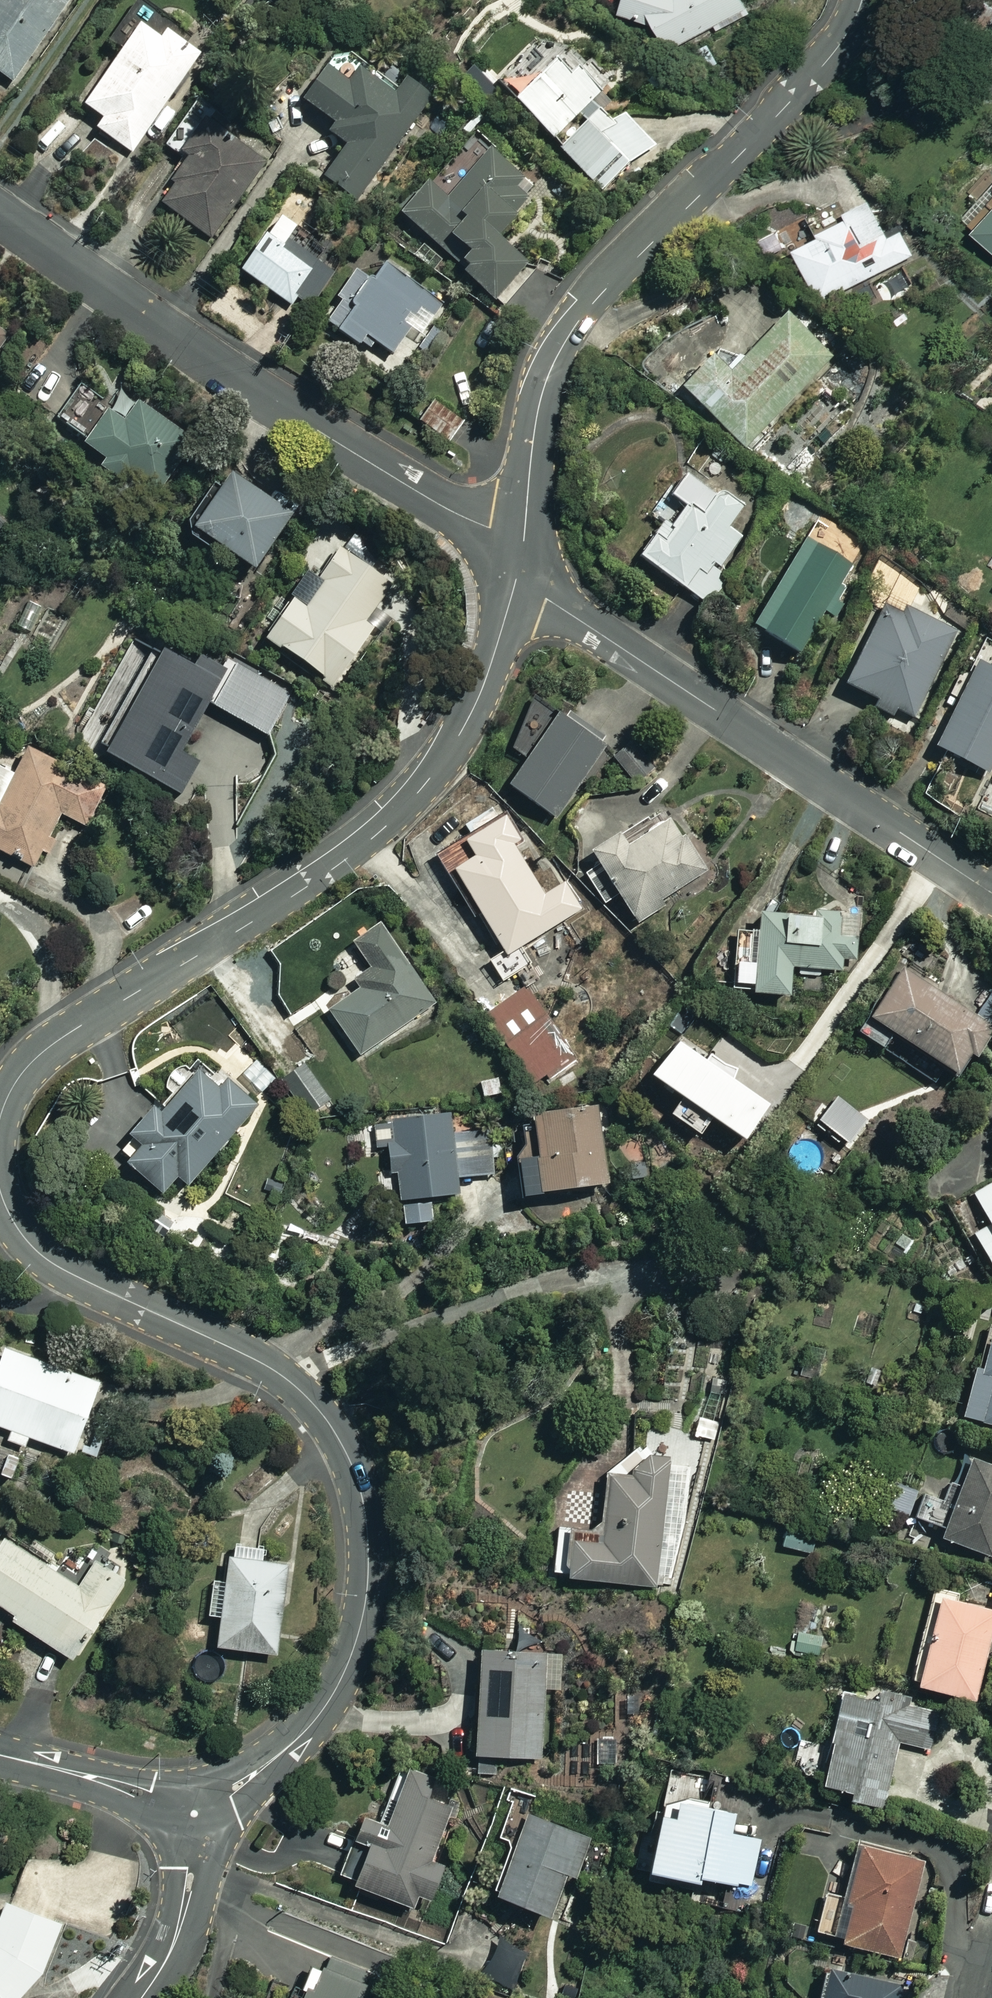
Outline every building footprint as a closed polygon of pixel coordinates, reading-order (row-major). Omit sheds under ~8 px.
[(16,88),(78,0),(0,0),(0,77),(16,88)] [(627,14),(655,21),(671,52),(751,12),(744,0),(632,0),(627,14)] [(166,46),(147,32),(90,112),(108,124),(101,133),(135,158),(205,61),(172,37),(166,46)] [(396,92),(351,56),(310,109),(356,146),(328,181),(360,205),(438,105),(405,80),(396,92)] [(576,83),(562,69),(522,108),(556,143),(606,95),(586,74),(576,83)] [(616,129),(604,115),(565,152),(608,198),(658,151),(628,119),(616,129)] [(270,162),(215,122),(188,160),(194,164),(163,206),(213,242),(270,162)] [(541,192),(496,154),(453,205),(434,188),(406,221),(444,253),(452,244),(476,264),(465,278),(500,307),(531,270),(499,243),(541,192)] [(970,194),(980,204),(962,225),(991,253),(991,170),(970,194)] [(894,241),(876,207),(849,221),(852,227),(799,255),(825,305),(918,256),(906,234),(894,241)] [(842,229),(838,212),(812,219),(816,235),(842,229)] [(331,254),(286,223),(248,278),(293,309),(331,254)] [(444,305),(387,270),(378,284),(360,274),(327,327),(371,354),(376,346),(402,362),(418,336),(423,339),(444,305)] [(835,361),(793,321),(745,371),(727,354),(687,395),(747,452),(835,361)] [(0,327),(0,356),(13,335),(0,327)] [(119,412),(82,389),(60,425),(94,446),(90,452),(113,466),(109,472),(158,502),(196,441),(127,399),(119,412)] [(455,418),(437,406),(423,426),(441,439),(455,418)] [(751,515),(688,475),(672,500),(691,512),(677,534),(663,526),(640,563),(711,608),(730,577),(724,573),(745,540),(738,536),(751,515)] [(299,520),(239,483),(203,542),(263,579),(299,520)] [(851,589),(847,586),(857,570),(811,544),(759,636),(805,662),(830,618),(841,624),(850,609),(842,605),(851,589)] [(393,585),(345,555),(318,597),(304,588),(267,644),(339,690),(380,627),(370,621),(393,585)] [(957,632),(893,602),(851,692),(915,722),(957,632)] [(140,688),(130,682),(115,711),(125,716),(102,756),(185,802),(205,766),(185,755),(215,701),(239,715),(260,678),(224,658),(210,683),(159,655),(140,688)] [(971,663),(957,692),(968,697),(941,754),(991,779),(991,673),(971,663)] [(611,749),(541,705),(512,752),(533,765),(514,795),(564,826),(611,749)] [(21,781),(5,772),(0,780),(0,851),(36,872),(67,819),(88,831),(103,805),(32,763),(21,781)] [(528,849),(501,807),(467,829),(476,843),(447,862),(510,959),(585,911),(566,883),(548,895),(521,853),(528,849)] [(713,880),(677,826),(631,857),(622,844),(597,861),(641,928),(713,880)] [(860,977),(860,921),(766,922),(766,937),(740,937),(741,1003),(797,1002),(796,977),(860,977)] [(439,1005),(383,929),(356,948),(375,973),(358,986),(364,994),(332,1017),(364,1060),(439,1005)] [(960,1082),(991,1035),(991,1031),(908,975),(875,1025),(960,1082)] [(576,1060),(529,992),(489,1019),(536,1087),(576,1060)] [(135,1165),(132,1170),(176,1203),(189,1187),(196,1192),(262,1105),(234,1084),(224,1096),(201,1078),(170,1119),(159,1111),(125,1157),(135,1165)] [(606,1182),(592,1103),(515,1116),(520,1144),(511,1146),(520,1197),(606,1182)] [(450,1136),(445,1108),(370,1120),(373,1142),(384,1140),(389,1170),(394,1169),(402,1222),(431,1217),(428,1196),(454,1192),(451,1172),(496,1165),(491,1130),(450,1136)] [(678,1161),(649,1142),(638,1160),(666,1179),(678,1161)] [(964,1190),(981,1222),(966,1230),(991,1279),(991,1175),(964,1190)] [(981,1334),(973,1365),(967,1363),(954,1415),(991,1424),(991,1337),(981,1334)] [(0,1385),(0,1435),(13,1439),(11,1445),(28,1451),(30,1444),(83,1461),(107,1384),(10,1353),(0,1385)] [(0,1447),(0,1479),(2,1479),(13,1452),(0,1447)] [(690,1460),(602,1449),(591,1536),(561,1533),(556,1572),(674,1587),(690,1460)] [(964,1452),(950,1491),(920,1480),(908,1514),(934,1524),(931,1533),(987,1554),(991,1540),(991,1462),(964,1452)] [(816,1534),(783,1524),(777,1544),(811,1554),(816,1534)] [(9,1545),(0,1560),(0,1609),(21,1622),(16,1629),(77,1666),(126,1586),(97,1569),(84,1591),(9,1545)] [(270,1553),(238,1549),(233,1587),(218,1585),(213,1624),(228,1626),(224,1656),(282,1663),(294,1571),(268,1567),(270,1553)] [(931,1591),(905,1678),(969,1698),(991,1620),(991,1609),(931,1591)] [(820,1636),(793,1631),(789,1652),(816,1657),(820,1636)] [(545,1654),(474,1648),(466,1750),(537,1756),(545,1654)] [(865,1695),(835,1688),(813,1781),(842,1788),(841,1793),(878,1802),(893,1740),(927,1749),(936,1712),(908,1705),(910,1697),(867,1686),(865,1695)] [(347,1822),(341,1835),(355,1841),(340,1878),(406,1904),(412,1891),(426,1897),(452,1834),(443,1830),(452,1809),(423,1797),(431,1778),(404,1767),(377,1834),(347,1822)] [(727,1808),(650,1791),(634,1863),(686,1875),(687,1871),(747,1885),(758,1837),(722,1829),(727,1808)] [(590,1839),(510,1803),(498,1831),(511,1837),(487,1888),(542,1913),(562,1870),(574,1875),(590,1839)] [(919,1856),(853,1840),(829,1937),(896,1953),(919,1856)] [(45,1979),(65,1933),(13,1910),(4,1931),(0,1928),(0,1997),(28,1997),(45,1979)] [(529,1946),(500,1936),(490,1967),(519,1977),(529,1946)] [(304,1956),(288,1997),(352,1997),(360,1977),(304,1956)] [(818,1961),(808,1997),(894,1997),(898,1983),(818,1961)]
